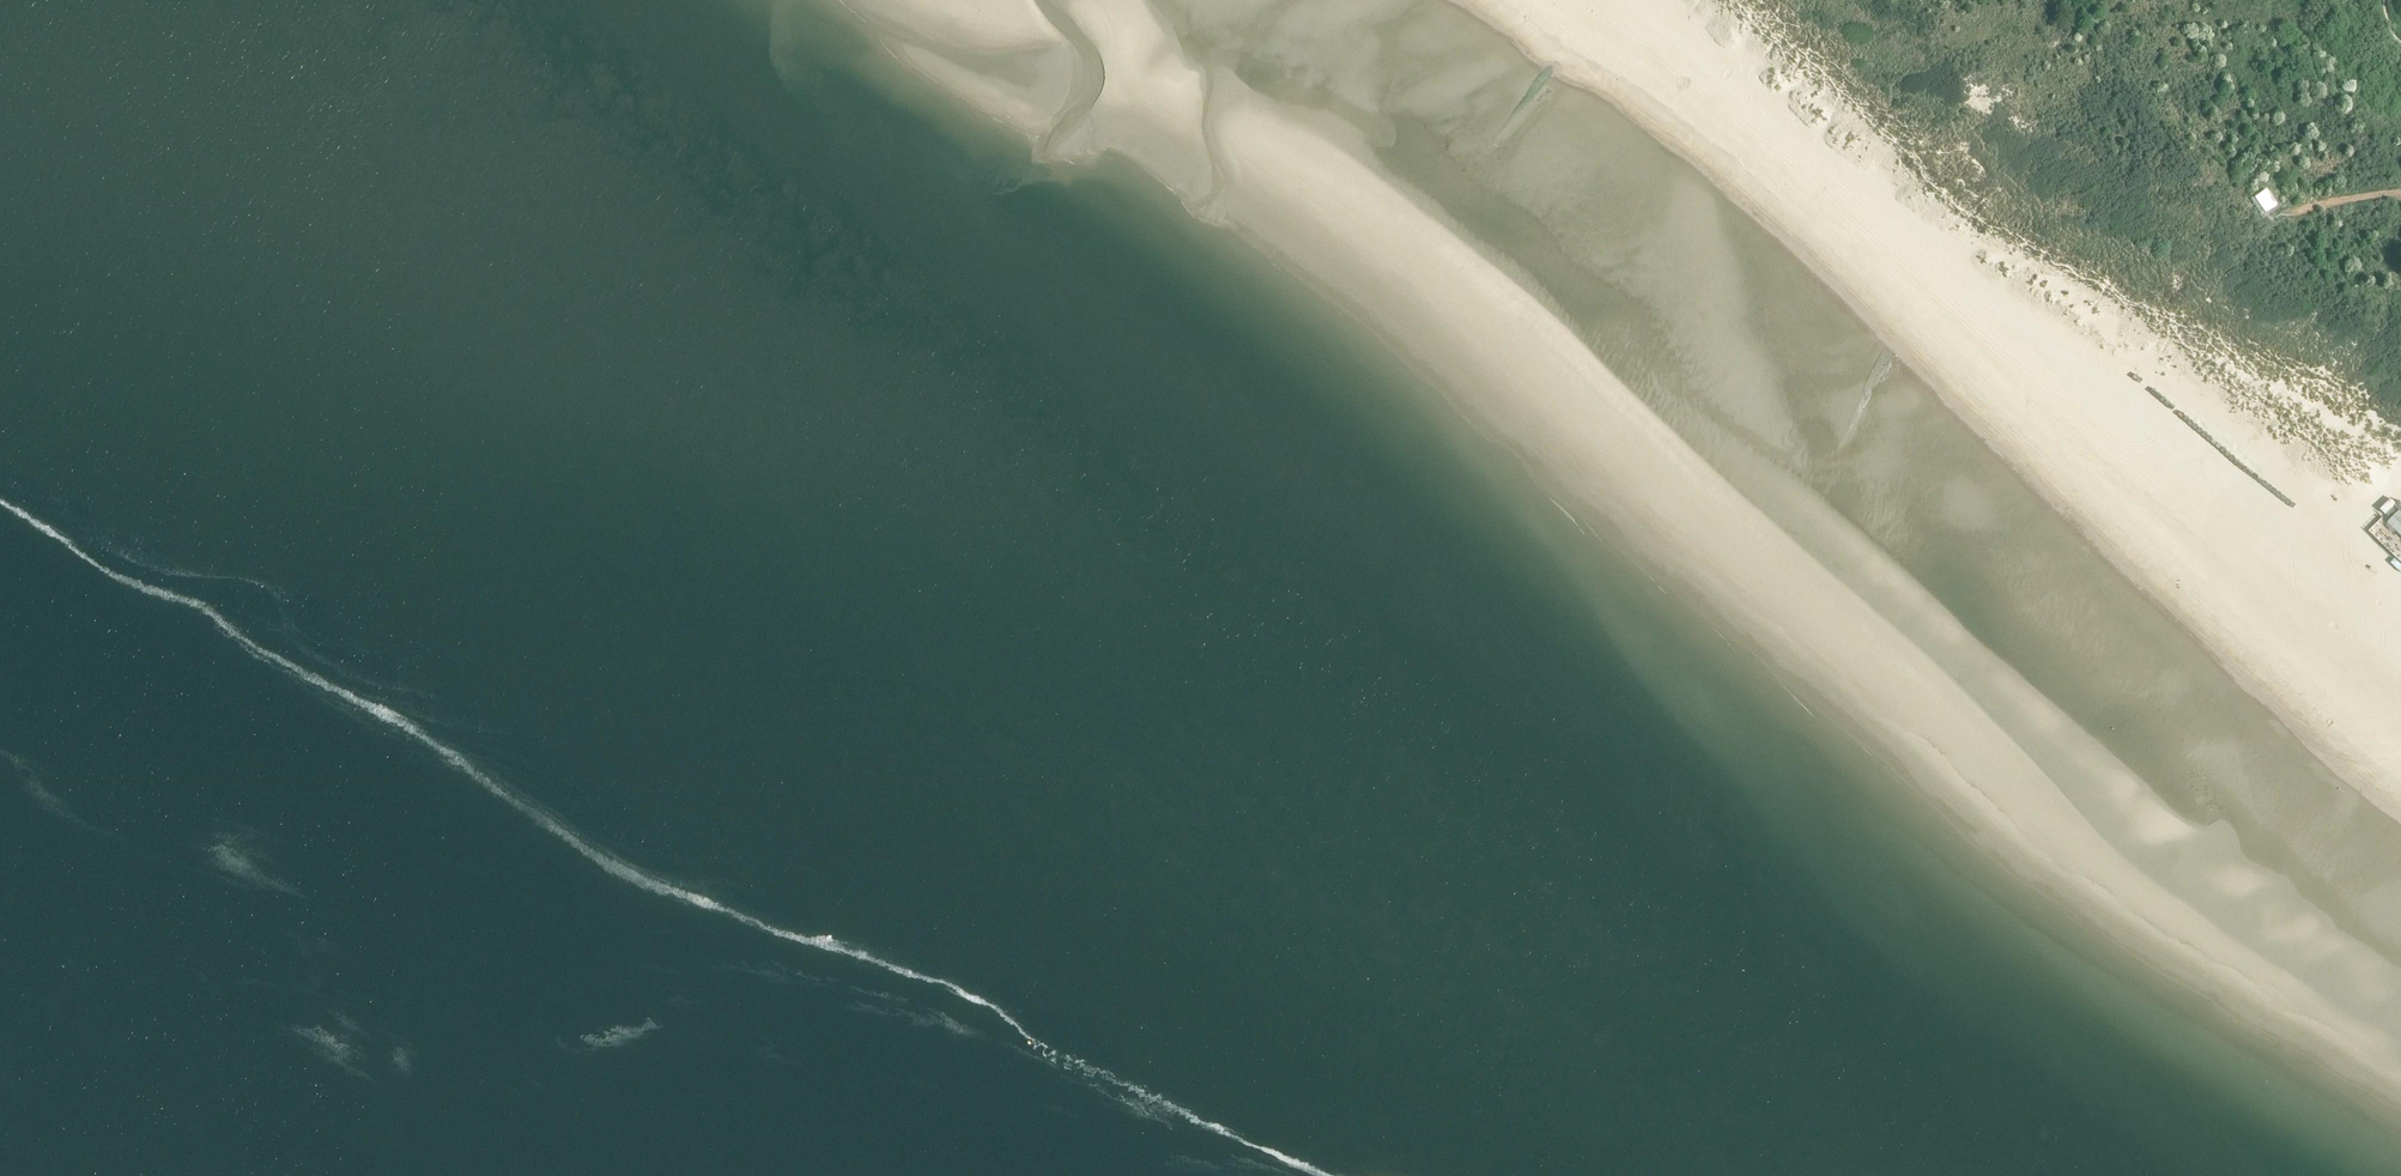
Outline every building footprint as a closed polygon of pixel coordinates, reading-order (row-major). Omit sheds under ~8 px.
[(2265,217),(2282,206),(2271,189),(2266,192),(2265,190),(2258,194),(2257,193),(2250,197),(2260,213),(2261,212),(2265,217)] [(2380,509),(2386,515),(2394,506),(2400,512),(2392,520),(2389,524),(2400,535),(2400,502),(2399,501),(2397,504),(2390,498),(2388,500),(2380,509)]
